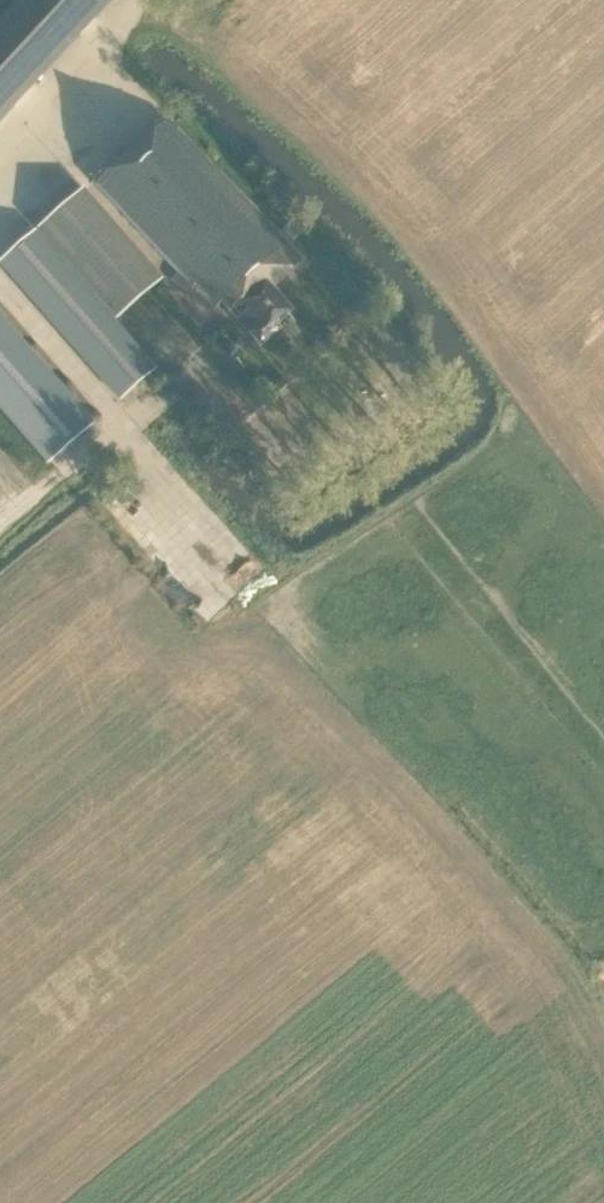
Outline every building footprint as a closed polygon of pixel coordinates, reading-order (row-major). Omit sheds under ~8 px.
[(113,0),(21,0),(0,23),(0,123),(113,0)] [(219,302),(258,347),(276,330),(273,327),(288,312),(269,291),(299,263),(162,116),(93,180),(211,306),(219,302)] [(37,227),(116,319),(160,281),(80,189),(37,227)] [(116,402),(155,368),(34,231),(0,260),(0,270),(116,402)] [(48,465),(95,423),(0,314),(0,410),(48,465)]
